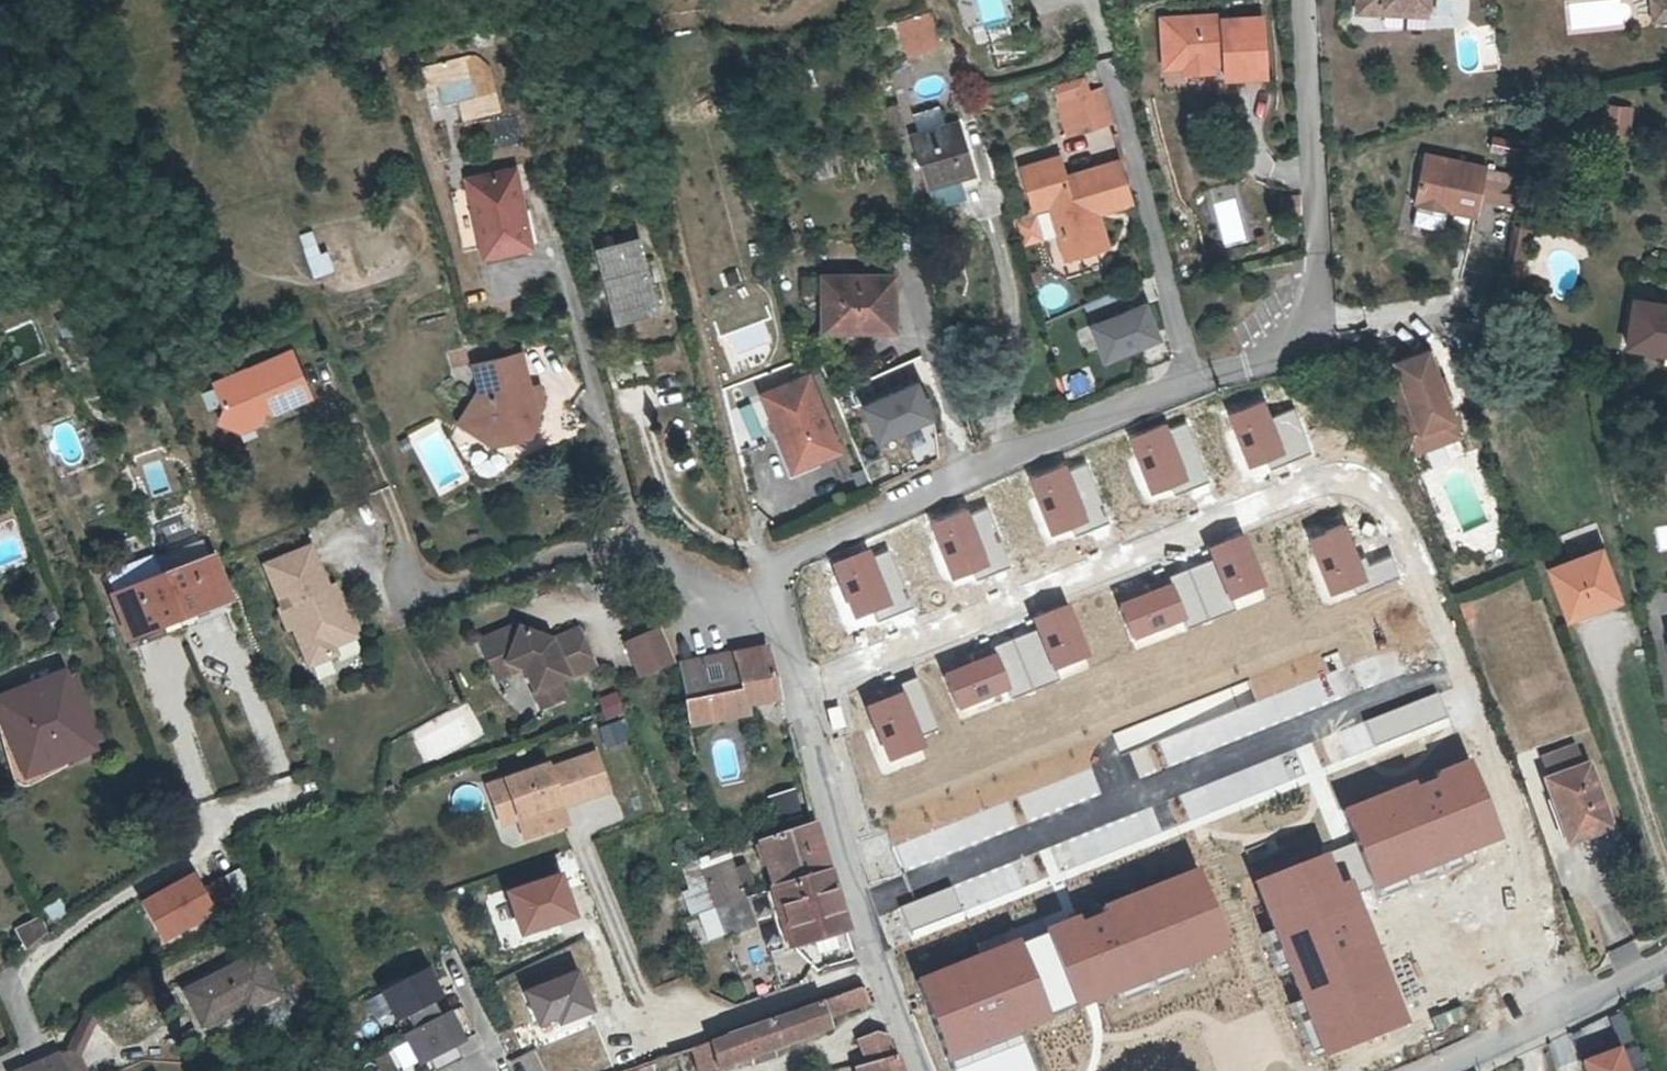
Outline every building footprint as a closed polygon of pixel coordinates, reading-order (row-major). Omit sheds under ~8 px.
[(1357,15),(1383,16),(1384,8),(1427,11),(1428,0),(1357,0),(1357,15)] [(1652,19),(1666,17),(1666,0),(1650,0),(1652,19)] [(909,44),(945,34),(936,2),(900,12),(909,44)] [(1427,11),(1384,8),(1383,16),(1427,18),(1427,11)] [(1221,14),(1161,20),(1164,58),(1184,56),(1184,68),(1185,75),(1214,73),(1213,59),(1224,57),(1225,78),(1267,76),(1262,16),(1221,19),(1221,14)] [(474,31),(476,44),(495,40),(492,28),(474,31)] [(1184,56),(1164,58),(1165,69),(1184,68),(1184,56)] [(475,94),(501,93),(500,71),(474,73),(475,94)] [(441,105),(475,96),(469,75),(436,83),(441,105)] [(1066,127),(1111,113),(1102,83),(1057,97),(1066,127)] [(902,117),(896,96),(885,98),(890,119),(902,117)] [(1605,133),(1631,133),(1631,104),(1605,104),(1605,133)] [(916,148),(919,159),(924,177),(975,165),(960,113),(911,127),(916,148)] [(910,161),(919,159),(916,148),(907,150),(910,161)] [(1117,154),(1077,166),(1064,171),(1058,151),(1020,163),(1033,205),(1049,199),(1066,253),(1100,242),(1106,240),(1096,207),(1130,195),(1117,154)] [(1458,203),(1482,208),(1491,171),(1431,158),(1421,203),(1457,212),(1458,203)] [(477,211),(485,248),(487,258),(534,247),(517,172),(470,182),(472,191),(454,195),(459,215),(477,211)] [(1480,217),(1482,208),(1458,203),(1457,212),(1480,217)] [(1525,217),(1536,219),(1539,208),(1527,205),(1525,217)] [(467,252),(485,248),(477,211),(459,215),(467,252)] [(316,228),(298,234),(310,276),(328,271),(316,228)] [(662,306),(645,240),(605,251),(620,311),(642,305),(644,311),(662,306)] [(824,270),(827,323),(898,320),(894,267),(824,270)] [(1136,286),(1082,301),(1086,315),(1140,300),(1136,286)] [(1666,352),(1666,306),(1641,300),(1633,345),(1666,352)] [(1145,302),(1092,324),(1106,357),(1159,335),(1145,302)] [(1398,360),(1403,376),(1384,383),(1403,437),(1454,418),(1430,349),(1398,360)] [(290,352),(212,382),(222,407),(216,421),(233,429),(250,423),(256,412),(263,410),(268,413),(307,397),(290,352)] [(524,353),(479,364),(484,388),(463,423),(492,441),(509,436),(510,441),(530,436),(539,422),(533,417),(531,410),(546,406),(541,388),(533,390),(524,353)] [(763,395),(794,468),(842,448),(809,375),(763,395)] [(915,380),(862,402),(876,435),(928,413),(915,380)] [(258,420),(256,412),(250,423),(258,420)] [(1157,608),(1111,438),(1081,446),(1126,616),(1157,608)] [(1100,659),(1053,489),(1078,482),(1071,456),(1021,470),(1075,666),(1100,659)] [(1205,533),(1181,541),(1196,586),(1250,568),(1228,502),(1198,512),(1205,533)] [(328,586),(312,544),(265,563),(282,604),(280,605),(289,627),(294,624),(309,662),(332,651),(334,646),(333,642),(328,631),(352,623),(341,595),(333,598),(328,586)] [(1554,567),(1571,617),(1622,599),(1604,548),(1554,567)] [(111,596),(128,636),(225,594),(208,555),(111,596)] [(336,583),(328,586),(333,598),(341,595),(336,583)] [(225,594),(128,636),(133,646),(229,605),(225,594)] [(225,617),(198,624),(201,636),(228,628),(225,617)] [(352,623),(328,631),(333,642),(356,633),(352,623)] [(508,664),(526,671),(543,710),(567,700),(560,684),(599,668),(583,630),(553,643),(546,646),(538,643),(540,637),(522,630),(521,626),(482,643),(494,670),(508,664)] [(657,629),(621,643),(637,680),(672,665),(657,629)] [(553,643),(540,637),(538,643),(546,646),(553,643)] [(745,702),(749,701),(779,695),(768,648),(680,664),(690,728),(724,722),(721,699),(744,694),(745,702)] [(1096,662),(977,697),(987,731),(1106,696),(1096,662)] [(499,681),(526,671),(508,664),(494,670),(499,681)] [(28,776),(92,749),(63,678),(0,703),(0,708),(28,776)] [(614,690),(595,699),(604,721),(623,712),(614,690)] [(752,716),(749,701),(745,702),(744,694),(721,699),(724,722),(752,716)] [(1543,754),(1550,775),(1581,765),(1573,744),(1543,754)] [(514,805),(519,820),(526,840),(569,825),(563,808),(610,792),(598,755),(551,771),(550,767),(507,782),(490,787),(498,811),(514,805)] [(1470,758),(1343,812),(1377,893),(1505,839),(1470,758)] [(1587,826),(1590,833),(1607,828),(1586,763),(1581,765),(1550,775),(1544,777),(1563,834),(1587,826)] [(775,820),(802,810),(793,787),(767,796),(775,820)] [(503,826),(519,820),(514,805),(498,811),(503,826)] [(777,889),(831,872),(815,824),(761,840),(777,889)] [(1566,841),(1590,833),(1587,826),(1563,834),(1566,841)] [(699,864),(716,911),(749,899),(746,888),(756,885),(750,866),(740,870),(732,848),(712,853),(697,858),(699,864)] [(716,911),(699,864),(684,869),(700,917),(716,911)] [(1195,871),(1044,932),(1076,1011),(1227,949),(1195,871)] [(831,872),(777,889),(796,945),(851,928),(831,872)] [(141,901),(162,940),(207,916),(186,877),(141,901)] [(217,879),(199,890),(223,931),(241,920),(217,879)] [(39,907),(50,925),(67,914),(56,897),(39,907)] [(749,899),(716,911),(726,939),(759,928),(749,899)] [(1034,932),(1054,928),(1048,904),(1028,909),(1034,932)] [(11,928),(20,947),(45,935),(36,916),(11,928)] [(1177,998),(1192,1042),(1182,1045),(1175,1025),(1155,1032),(1167,1066),(1200,1054),(1206,1070),(1337,1070),(1371,1060),(1332,945),(1177,998)] [(1017,947),(915,986),(945,1063),(1046,1024),(1017,947)] [(253,950),(175,984),(194,1027),(272,993),(253,950)] [(422,963),(374,987),(390,1019),(404,1012),(410,1024),(435,1011),(429,998),(438,994),(422,963)] [(863,986),(822,997),(828,1018),(869,1007),(863,986)] [(819,997),(704,1037),(714,1065),(829,1025),(819,997)] [(79,1008),(64,1046),(78,1051),(94,1013),(79,1008)] [(445,1008),(397,1031),(413,1063),(427,1057),(432,1068),(458,1056),(451,1043),(460,1038),(445,1008)] [(543,1060),(547,1070),(616,1070),(652,1059),(642,1028),(543,1060)] [(854,1038),(864,1061),(896,1055),(887,1032),(874,1031),(854,1038)] [(1583,1063),(1587,1070),(1634,1070),(1623,1046),(1583,1063)] [(58,1070),(80,1070),(67,1047),(50,1055),(58,1070)] [(50,1055),(18,1070),(58,1070),(50,1055)] [(864,1061),(851,1066),(852,1070),(902,1070),(896,1055),(864,1061)]
